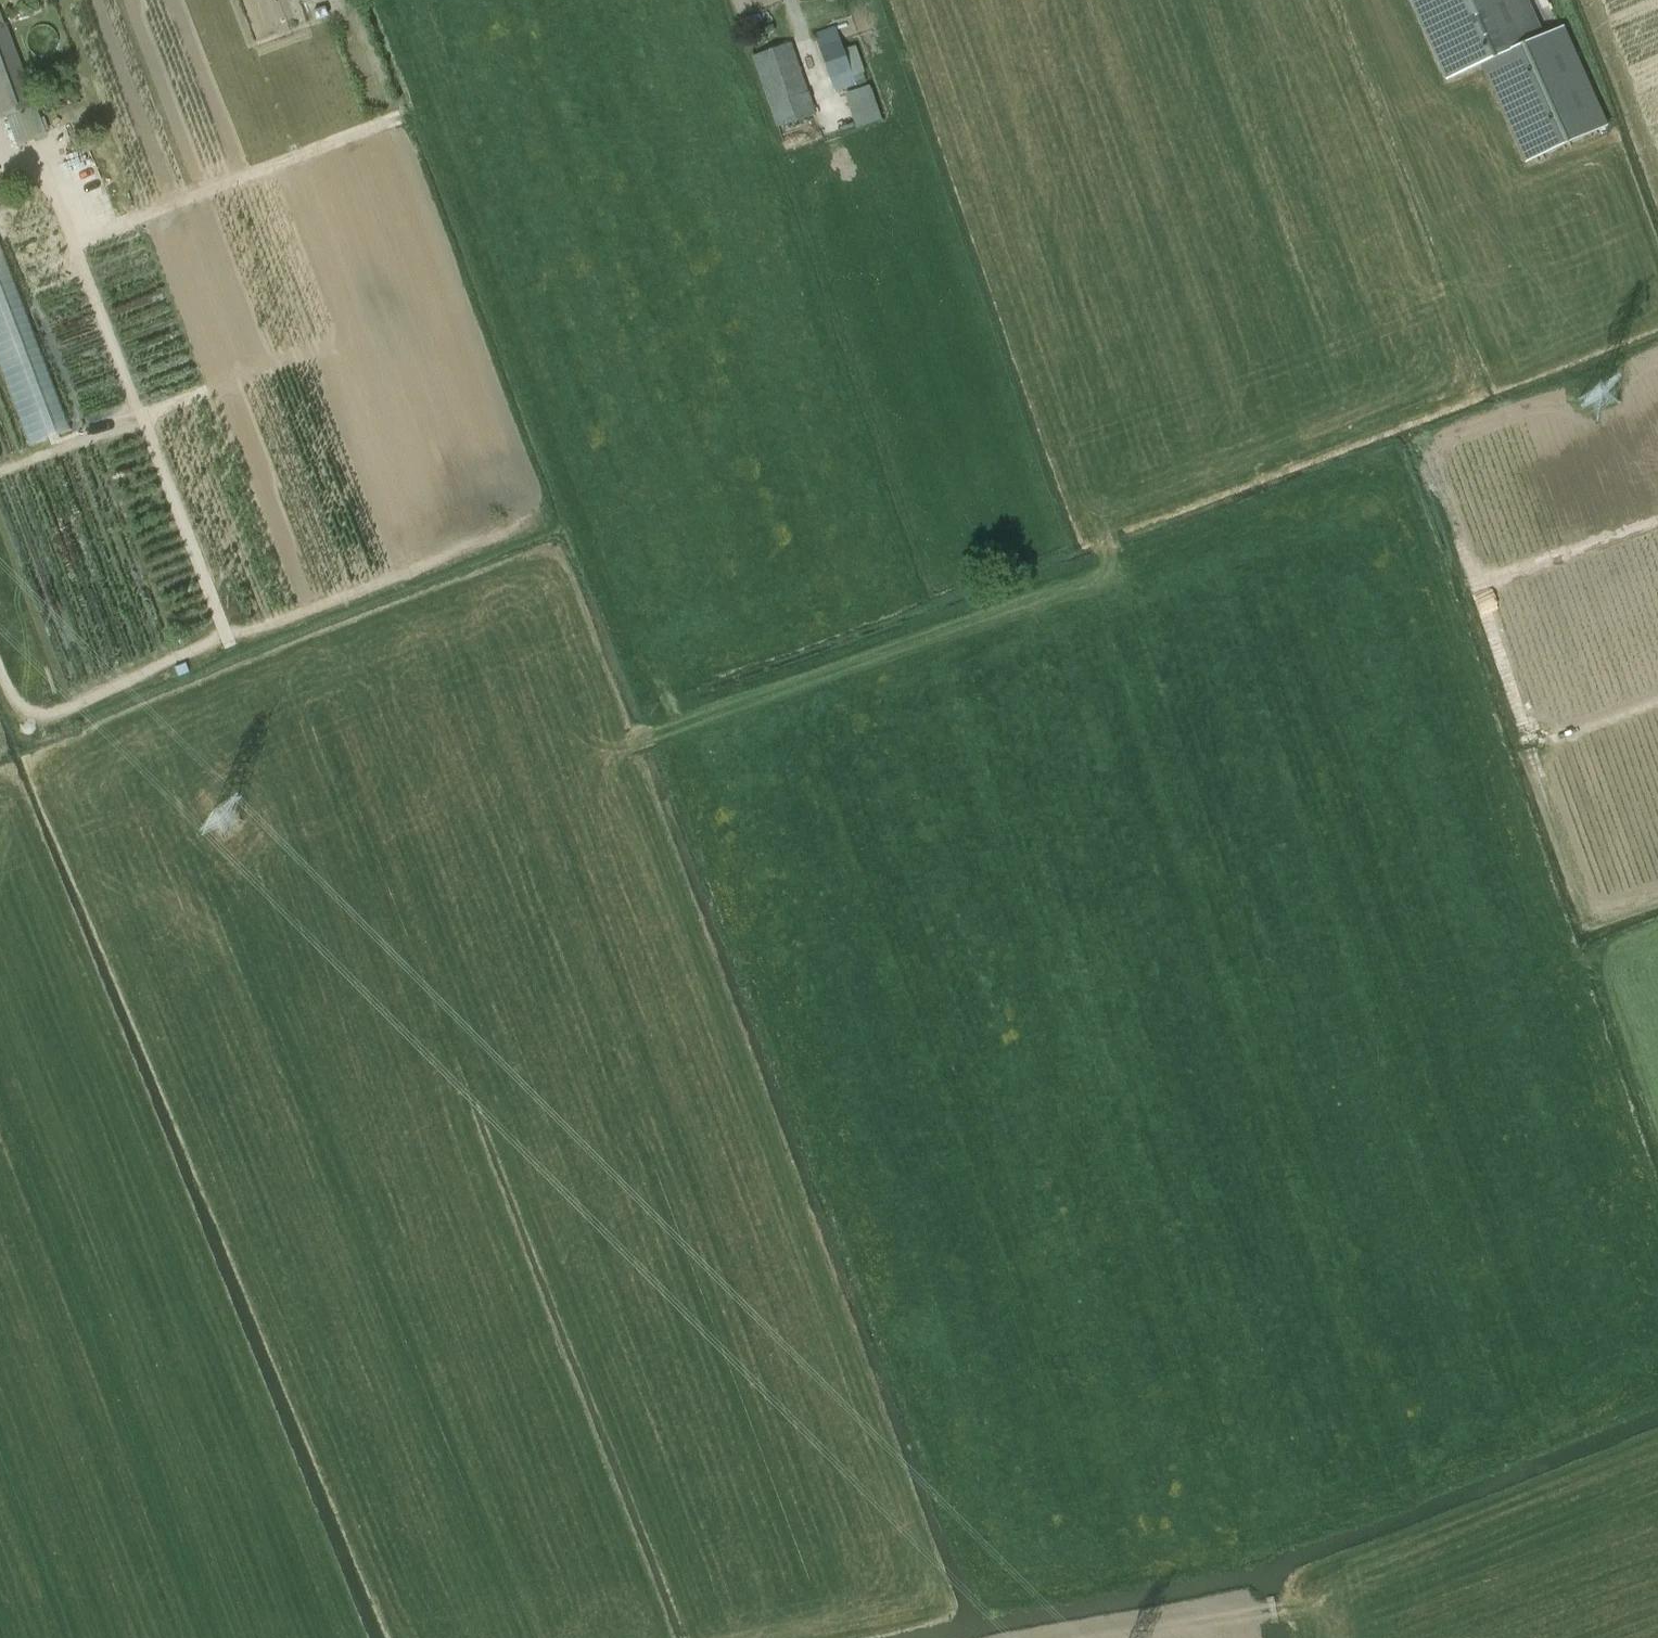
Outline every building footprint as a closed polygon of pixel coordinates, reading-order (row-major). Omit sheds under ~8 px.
[(1543,37),(1526,0),(1412,0),(1447,79),(1481,64),(1525,162),(1607,126),(1564,28),(1543,37)] [(328,16),(325,6),(314,10),(317,20),(328,16)] [(1,119),(6,117),(35,106),(5,26),(0,27),(0,117),(1,119)] [(863,74),(854,77),(836,27),(815,34),(835,92),(857,85),(856,84),(865,82),(863,74)] [(816,114),(809,92),(792,44),(753,56),(778,127),(816,114)] [(20,443),(62,432),(0,214),(0,374),(20,443)]
